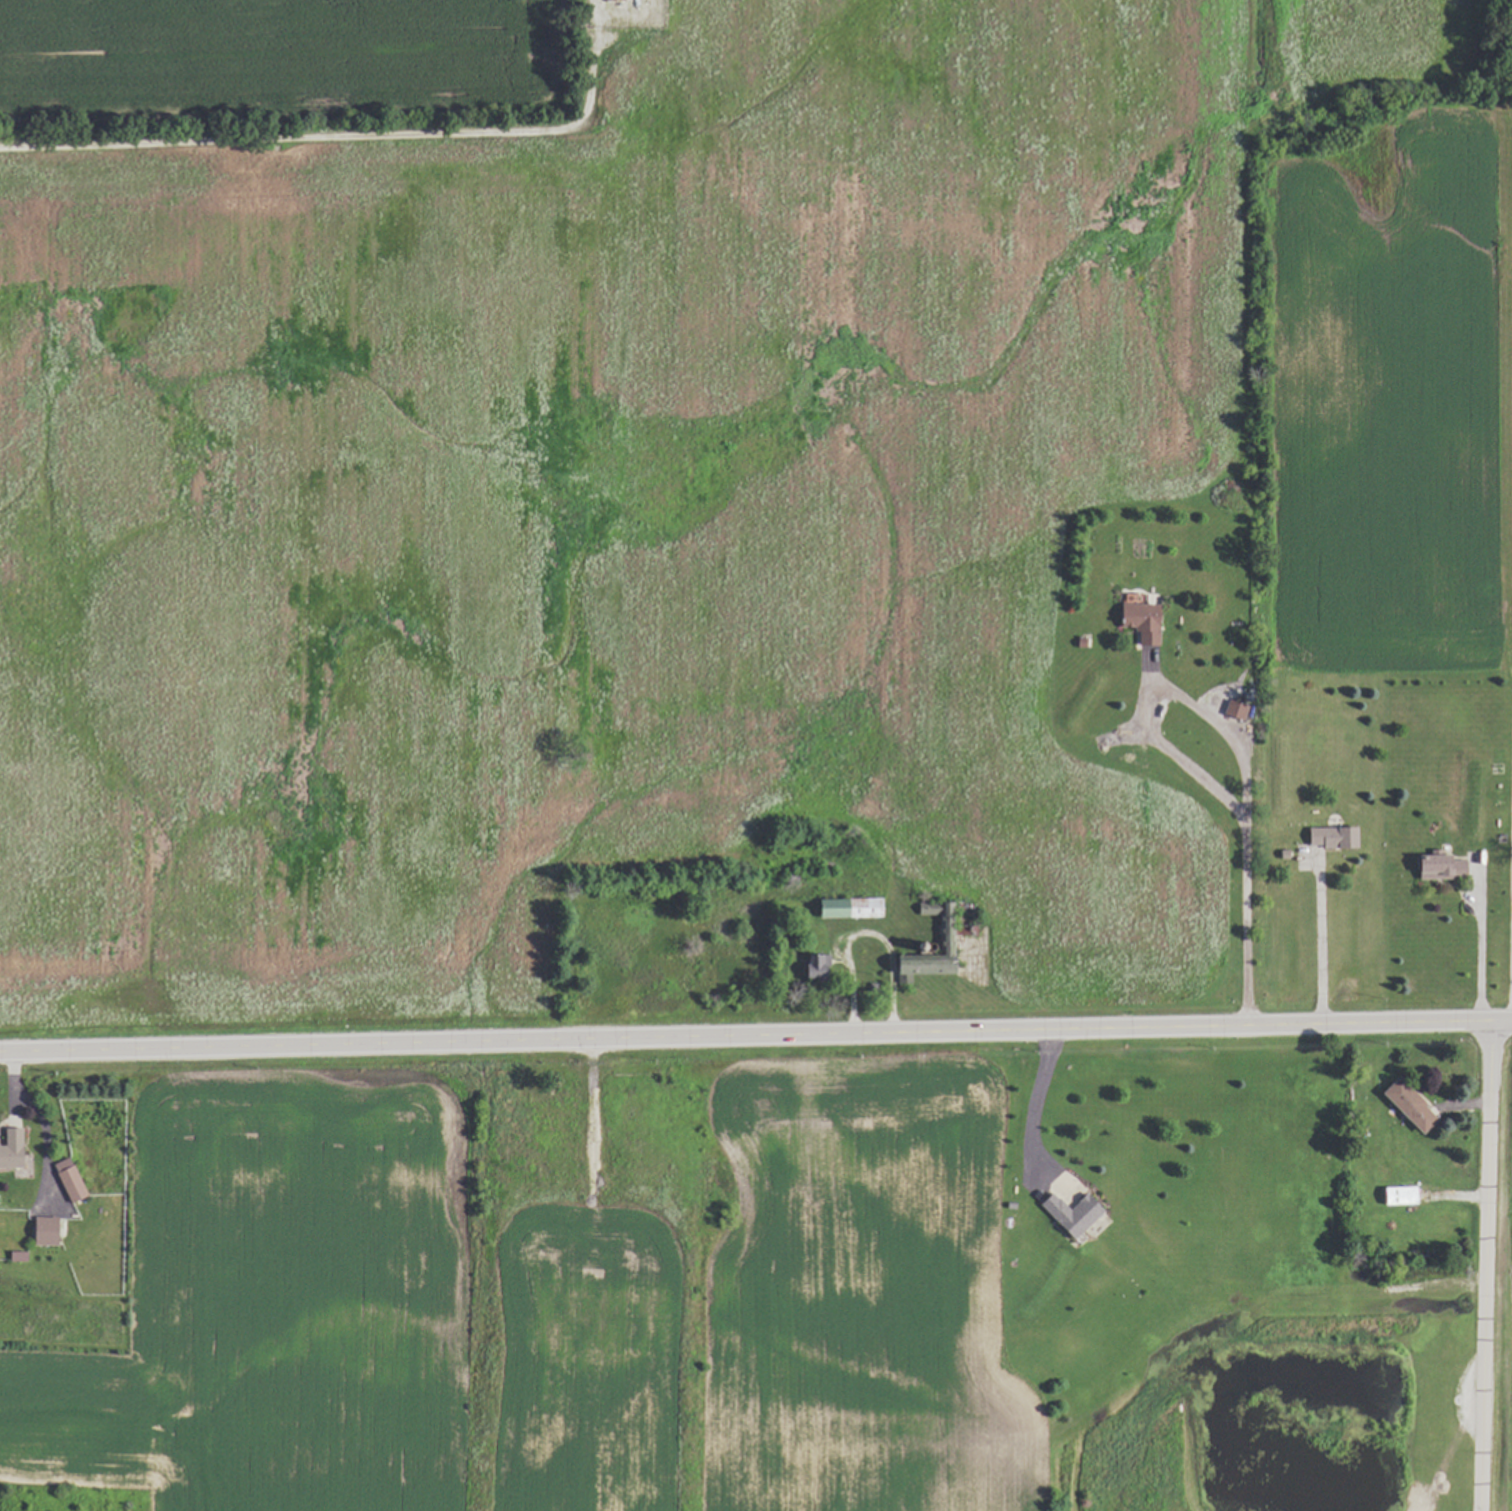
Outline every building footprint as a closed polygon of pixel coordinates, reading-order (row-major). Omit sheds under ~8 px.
[(1154,645),(1153,603),(1136,603),(1136,593),(1121,593),(1121,602),(1114,603),(1114,629),(1134,629),(1134,645),(1154,645)] [(1219,713),(1238,721),(1244,706),(1224,699),(1219,713)] [(1352,847),(1352,826),(1304,827),(1304,848),(1352,847)] [(1412,879),(1447,879),(1447,875),(1461,875),(1461,859),(1446,859),(1446,854),(1412,854),(1412,879)] [(812,899),(812,918),(879,917),(879,898),(812,899)] [(915,914),(934,914),(934,905),(915,905),(915,914)] [(908,975),(950,973),(948,914),(938,914),(940,955),(886,957),(887,974),(899,973),(899,983),(908,983),(908,975)] [(805,963),(797,963),(797,977),(824,978),(824,954),(805,954),(805,963)] [(1375,1094),(1418,1134),(1434,1117),(1391,1077),(1375,1094)] [(0,1128),(0,1169),(16,1169),(17,1128),(0,1128)] [(81,1197),(68,1157),(51,1163),(63,1203),(81,1197)] [(1416,1186),(1379,1187),(1379,1205),(1416,1204),(1416,1186)] [(1099,1211),(1083,1192),(1064,1209),(1049,1192),(1035,1203),(1067,1239),(1099,1211)] [(56,1218),(29,1217),(29,1245),(56,1245),(56,1218)] [(23,1251),(6,1252),(7,1261),(23,1261),(23,1251)]
